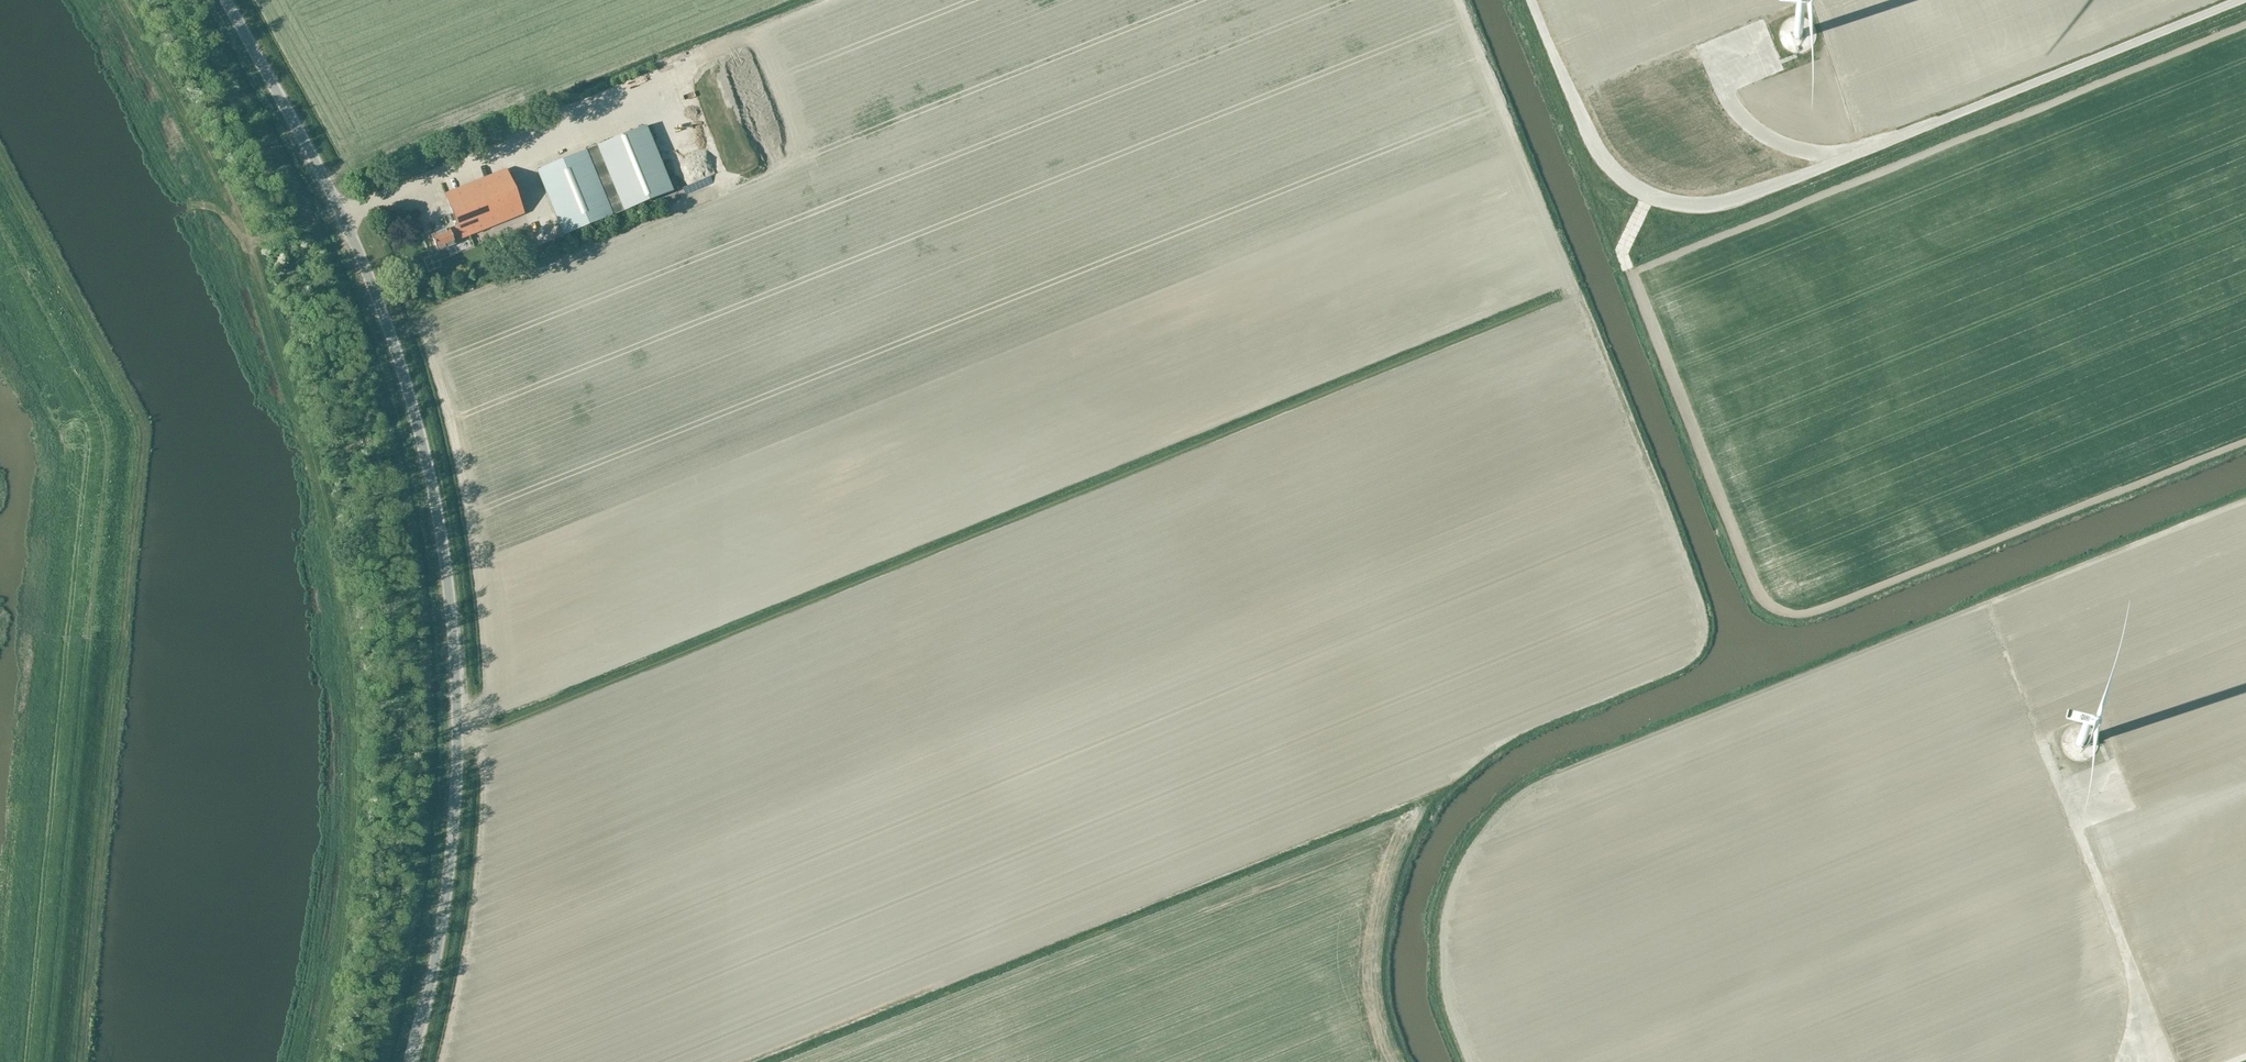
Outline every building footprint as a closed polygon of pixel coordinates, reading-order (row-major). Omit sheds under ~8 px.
[(1797,42),(1798,42),(1799,42),(1799,41),(1800,41),(1801,41),(1802,40),(1802,39),(1803,39),(1803,38),(1804,37),(1804,36),(1804,35),(1804,34),(1803,33),(1803,32),(1802,31),(1802,30),(1801,30),(1800,30),(1800,29),(1799,29),(1798,29),(1797,29),(1796,29),(1795,29),(1795,30),(1794,30),(1793,30),(1793,31),(1792,32),(1792,33),(1791,34),(1791,35),(1791,36),(1791,37),(1792,38),(1792,39),(1793,39),(1793,40),(1794,41),(1795,41),(1796,41),(1796,42),(1797,42)] [(646,126),(597,146),(624,211),(673,191),(646,126)] [(588,150),(537,171),(563,236),(615,215),(588,150)] [(461,238),(524,214),(506,169),(444,195),(456,226),(450,229),(431,236),(437,250),(455,243),(454,241),(461,238)] [(2080,739),(2079,739),(2078,739),(2077,740),(2076,740),(2076,741),(2075,742),(2075,743),(2075,744),(2075,745),(2076,746),(2076,747),(2077,747),(2077,748),(2078,748),(2079,748),(2080,748),(2081,748),(2082,748),(2083,748),(2083,747),(2084,747),(2084,746),(2085,745),(2085,744),(2085,743),(2085,742),(2084,741),(2084,740),(2083,740),(2082,739),(2081,739),(2080,739)]
